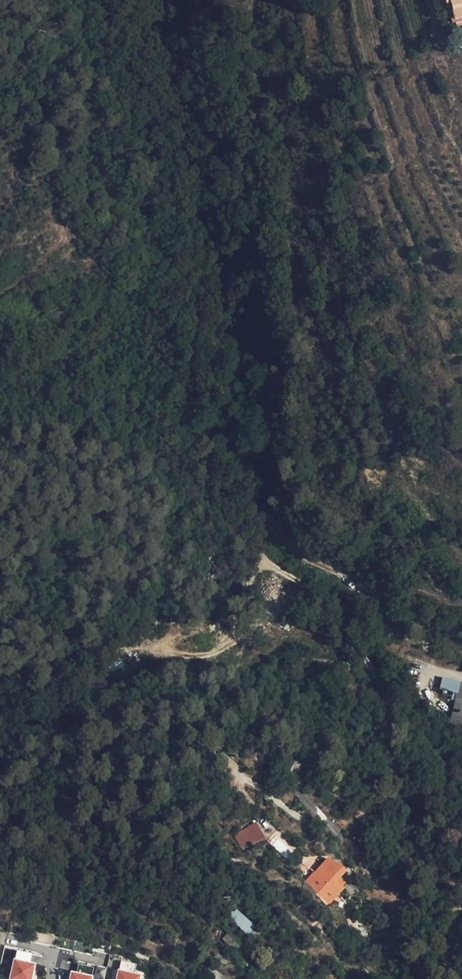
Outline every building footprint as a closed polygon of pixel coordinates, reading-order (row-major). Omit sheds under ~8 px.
[(445,7),(450,6),(455,21),(461,19),(461,0),(443,0),(445,7)] [(38,303),(34,290),(22,295),(26,307),(38,303)] [(460,683),(452,716),(461,719),(461,684),(460,683)] [(263,813),(259,808),(253,813),(256,818),(263,813)] [(295,823),(284,812),(280,817),(290,827),(295,823)] [(268,840),(282,830),(276,822),(262,833),(268,840)] [(359,854),(351,843),(346,847),(353,857),(359,854)] [(335,866),(328,860),(325,863),(316,873),(329,886),(337,893),(342,889),(334,881),(344,870),(337,864),(335,866)] [(329,886),(316,873),(311,878),(324,891),(329,886)] [(264,938),(237,915),(229,925),(257,947),(264,938)] [(37,962),(32,962),(33,953),(16,950),(11,978),(34,978),(37,962)] [(120,968),(135,971),(136,965),(122,962),(120,968)] [(109,970),(109,976),(105,975),(104,978),(117,978),(119,966),(110,965),(109,970)] [(211,967),(203,976),(207,978),(225,978),(211,967)]
